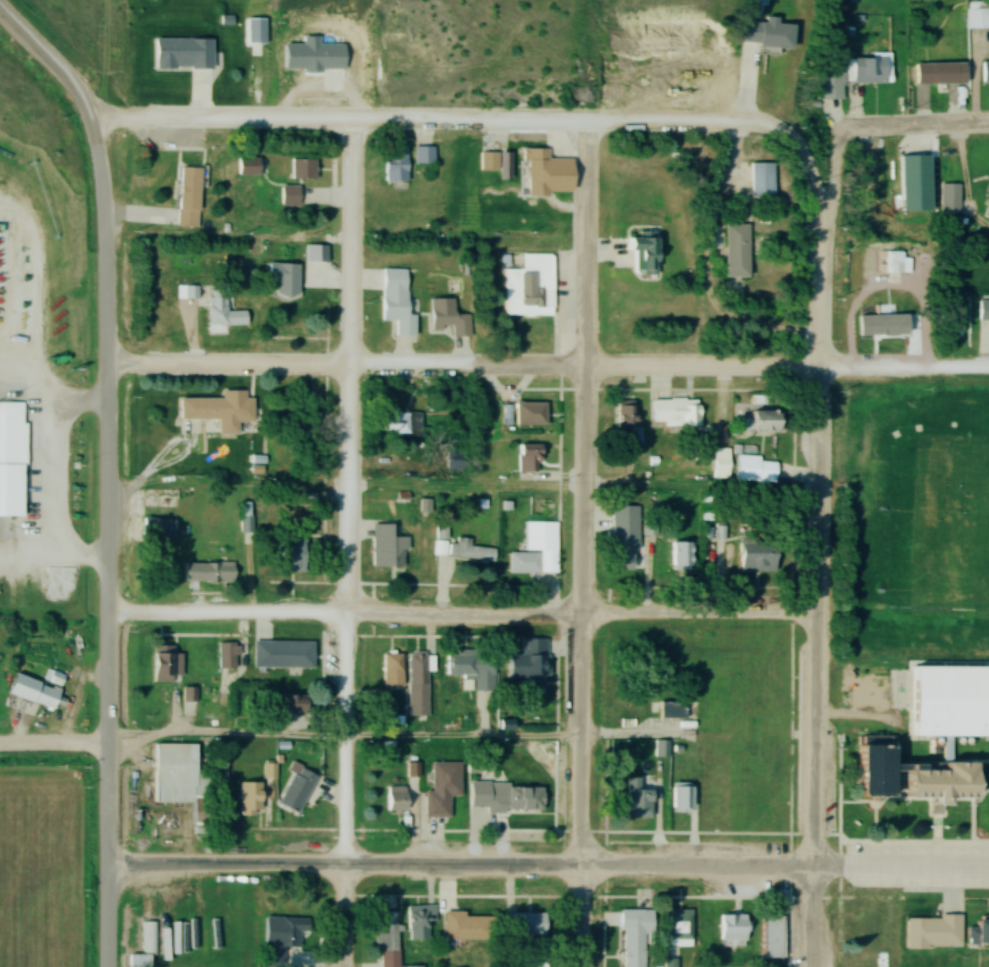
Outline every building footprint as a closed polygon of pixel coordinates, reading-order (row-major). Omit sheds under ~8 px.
[(965,8),(965,28),(988,28),(988,8),(965,8)] [(263,43),(263,18),(243,18),(243,43),(263,43)] [(211,69),(211,39),(154,39),(154,69),(211,69)] [(846,56),(846,83),(889,83),(889,56),(846,56)] [(822,100),(843,99),(841,73),(836,73),(835,57),(826,57),(827,73),(820,73),(822,100)] [(965,63),(916,63),(916,85),(965,85),(965,63)] [(432,147),(414,147),(414,163),(432,163),(432,147)] [(384,180),(406,180),(406,148),(384,148),(384,180)] [(524,179),(551,179),(551,149),(524,149),(524,179)] [(479,170),(496,170),(496,152),(479,152),(479,170)] [(238,158),(238,174),(258,174),(258,158),(238,158)] [(315,178),(315,159),(290,159),(290,178),(315,178)] [(772,163),(750,163),(750,196),(772,196),(772,163)] [(198,227),(198,167),(178,167),(178,227),(198,227)] [(938,183),(938,213),(959,213),(959,183),(938,183)] [(298,205),(298,185),(280,185),(280,205),(298,205)] [(724,276),(748,276),(748,223),(724,223),(724,276)] [(632,272),(658,271),(657,227),(632,227),(632,272)] [(552,254),(517,254),(517,267),(503,267),(503,309),(552,308),(552,254)] [(267,297),(297,297),(297,263),(267,263),(267,297)] [(405,269),(383,269),(383,292),(405,292),(405,269)] [(208,295),(208,325),(226,325),(226,295),(208,295)] [(469,337),(468,315),(453,315),(453,298),(428,299),(429,335),(442,335),(441,327),(450,327),(451,338),(469,337)] [(414,299),(381,299),(381,320),(394,320),(394,336),(414,336),(414,299)] [(977,301),(977,321),(988,321),(988,301),(977,301)] [(886,326),(888,303),(873,302),(871,324),(886,326)] [(959,337),(959,311),(945,311),(945,337),(959,337)] [(252,398),(179,398),(180,434),(196,434),(196,419),(217,419),(217,435),(237,434),(237,422),(252,422),(252,398)] [(698,426),(698,399),(651,399),(651,426),(698,426)] [(22,517),(23,402),(0,402),(0,517),(22,517)] [(515,424),(545,424),(545,402),(515,402),(515,424)] [(618,403),(618,443),(637,443),(637,403),(618,403)] [(751,429),(778,429),(778,408),(751,408),(751,429)] [(380,412),(380,431),(394,431),(394,436),(419,436),(419,412),(380,412)] [(531,472),(531,462),(540,462),(540,446),(517,446),(517,472),(531,472)] [(774,462),(740,462),(740,481),(774,481),(774,462)] [(249,502),(238,502),(238,532),(249,532),(249,502)] [(174,539),(175,519),(144,518),(143,538),(174,539)] [(556,522),(523,522),(523,553),(508,553),(508,573),(538,573),(538,562),(555,562),(556,522)] [(372,566),(406,566),(406,536),(392,536),(392,524),(372,524),(372,566)] [(304,571),(304,535),(283,535),(283,571),(304,571)] [(446,557),(491,560),(492,549),(468,547),(469,539),(455,538),(455,545),(447,544),(446,557)] [(672,541),(672,570),(691,570),(691,541),(672,541)] [(775,543),(740,543),(740,570),(775,570),(775,543)] [(632,569),(632,546),(614,546),(614,569),(632,569)] [(204,583),(233,583),(233,562),(204,562),(204,583)] [(545,639),(521,639),(521,655),(507,655),(507,677),(526,678),(526,693),(544,694),(545,639)] [(252,642),(252,668),(312,668),(312,642),(252,642)] [(216,644),(216,670),(236,670),(236,644),(216,644)] [(151,683),(172,683),(172,678),(180,678),(180,647),(151,647),(151,683)] [(473,691),(492,691),(493,652),(454,651),(454,655),(445,655),(444,676),(473,677),(473,691)] [(426,717),(426,653),(407,653),(407,717),(426,717)] [(401,688),(401,654),(381,654),(381,688),(401,688)] [(913,666),(912,737),(988,737),(988,667),(913,666)] [(59,691),(13,673),(5,694),(51,712),(59,691)] [(305,696),(282,695),(281,712),(304,712),(305,696)] [(684,718),(684,702),(659,702),(659,718),(684,718)] [(153,803),(193,803),(192,824),(207,824),(208,774),(195,774),(195,745),(153,744),(153,803)] [(861,797),(896,796),(896,799),(935,799),(935,804),(950,804),(950,797),(976,797),(976,762),(943,763),(943,768),(925,768),(925,764),(894,764),(894,744),(861,745),(861,797)] [(424,792),(424,817),(448,817),(448,796),(459,796),(460,763),(431,763),(430,792),(424,792)] [(299,815),(316,776),(294,767),(277,805),(299,815)] [(651,776),(626,776),(626,819),(651,819),(651,776)] [(237,782),(237,812),(259,812),(259,782),(237,782)] [(486,811),(540,811),(540,784),(469,784),(469,807),(486,807),(486,811)] [(691,785),(672,785),(672,812),(691,812),(691,785)] [(386,811),(405,811),(405,787),(386,787),(386,811)] [(433,906),(406,906),(406,941),(428,941),(428,922),(433,922),(433,906)] [(643,909),(621,909),(621,966),(643,966),(643,909)] [(691,949),(691,910),(664,910),(664,949),(691,949)] [(396,911),(376,912),(377,966),(397,966),(396,911)] [(464,912),(443,912),(443,941),(493,941),(493,916),(464,916),(464,912)] [(544,938),(544,913),(515,913),(515,938),(544,938)] [(719,942),(745,942),(745,916),(719,915),(719,942)] [(782,959),(782,916),(761,916),(761,959),(782,959)] [(263,917),(262,966),(281,966),(281,948),(298,948),(299,918),(263,917)] [(960,949),(960,917),(904,917),(904,949),(960,949)] [(976,919),(976,927),(966,927),(966,945),(988,945),(988,919),(976,919)] [(140,953),(153,953),(153,922),(140,922),(140,953)] [(175,924),(161,924),(161,957),(175,957),(175,924)] [(126,966),(147,966),(147,955),(126,955),(126,966)]
